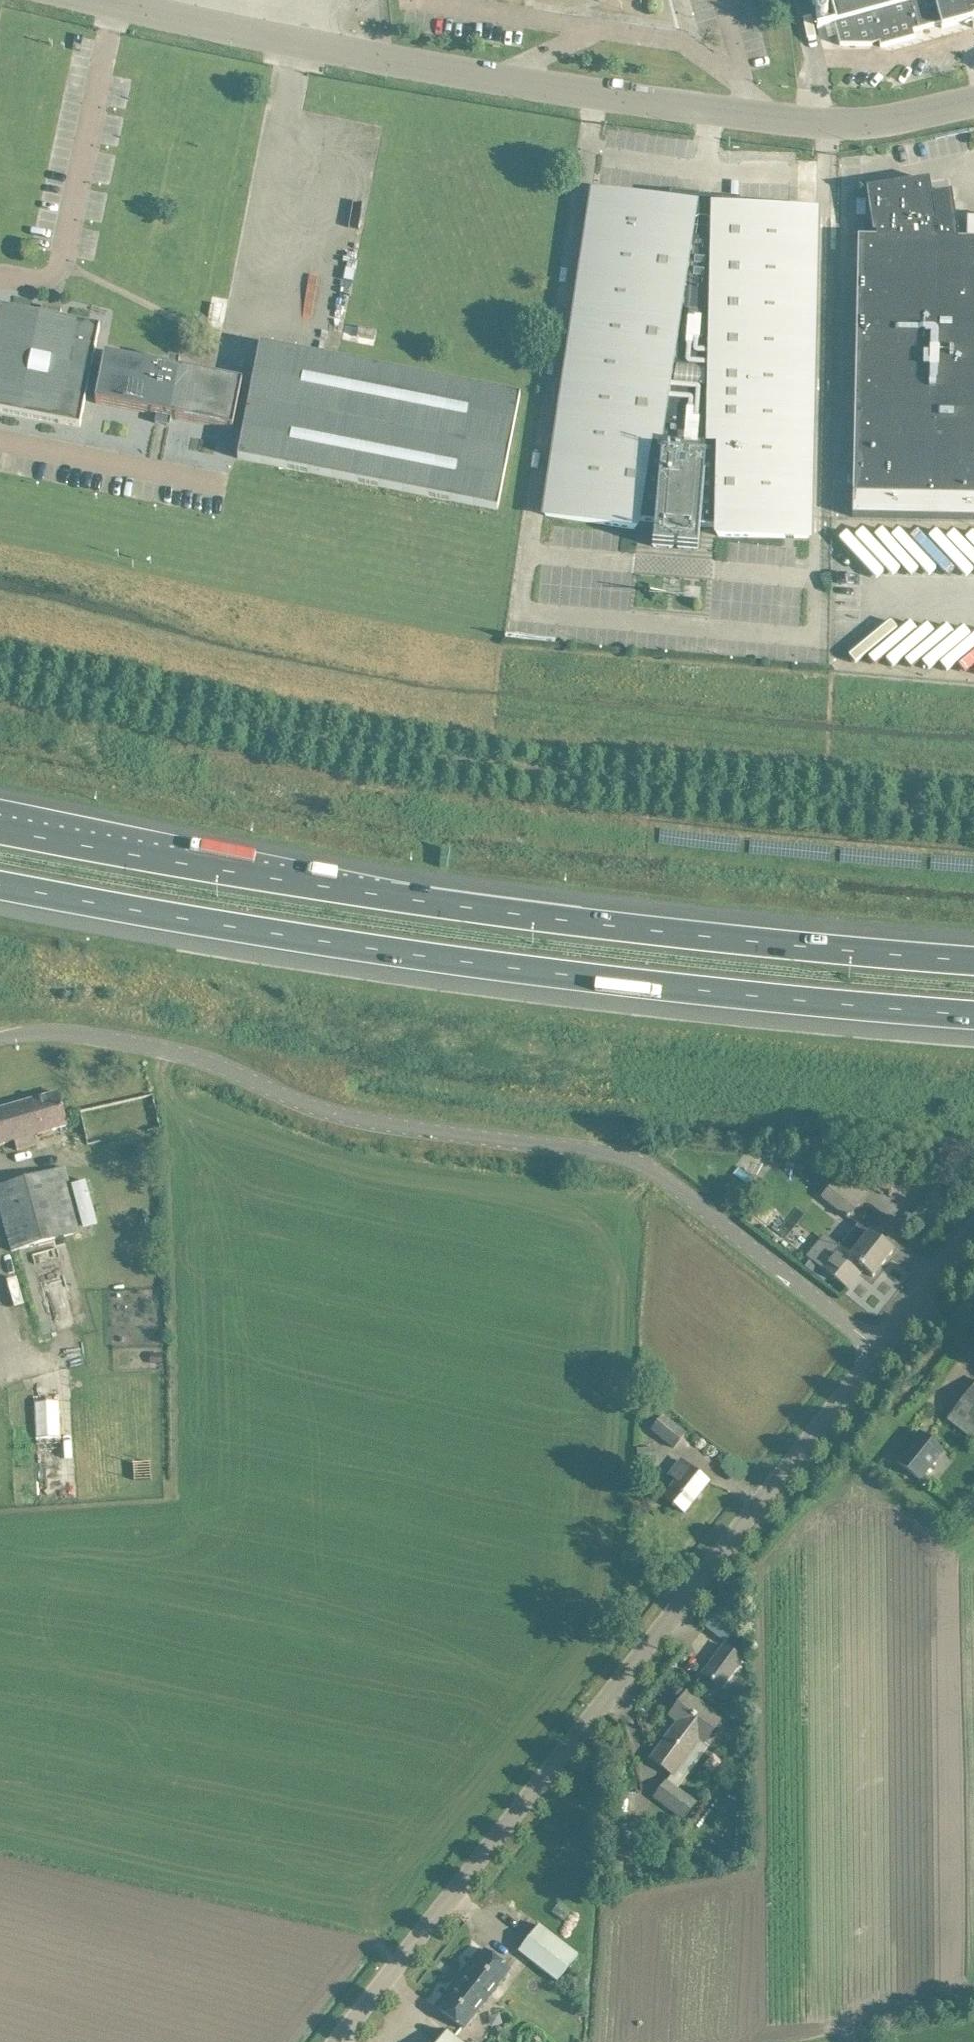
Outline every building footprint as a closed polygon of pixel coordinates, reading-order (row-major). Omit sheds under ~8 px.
[(836,21),(817,26),(817,28),(834,24),(840,45),(872,45),(870,39),(878,37),(880,47),(914,38),(913,31),(940,24),(942,28),(971,20),(973,28),(973,25),(973,19),(973,17),(973,0),(830,0),(836,21)] [(852,517),(973,519),(973,220),(967,220),(966,240),(958,240),(951,192),(950,193),(931,196),(929,180),(914,182),(915,186),(899,189),(898,185),(866,190),(873,234),(875,234),(876,238),(858,238),(852,495),(852,517)] [(807,536),(814,214),(815,214),(815,212),(716,210),(716,212),(717,212),(716,246),(685,243),(688,223),(659,219),(661,205),(692,210),(692,208),(594,193),(594,195),(595,195),(548,514),(546,513),(546,515),(634,528),(634,526),(633,526),(635,515),(655,518),(653,546),(673,548),(673,545),(678,546),(678,548),(697,550),(700,522),(720,523),(720,534),(719,534),(719,536),(808,538),(808,536),(807,536)] [(242,382),(179,370),(180,363),(169,361),(167,368),(104,355),(101,372),(91,370),(100,327),(99,327),(100,327),(59,319),(61,309),(42,306),(40,315),(0,307),(0,411),(80,427),(88,384),(98,386),(95,402),(95,403),(156,414),(155,422),(169,425),(170,425),(171,417),(232,430),(232,429),(233,429),(236,413),(246,415),(237,458),(497,509),(520,395),(260,344),(249,401),(239,399),(242,382)] [(0,1109),(0,1145),(14,1141),(17,1151),(36,1145),(33,1135),(52,1130),(68,1126),(59,1093),(0,1109)] [(87,1146),(160,1128),(153,1095),(80,1112),(86,1137),(78,1140),(81,1147),(87,1144),(87,1146)] [(0,1186),(0,1209),(12,1252),(76,1234),(83,1233),(83,1231),(70,1187),(65,1168),(0,1186)] [(867,1192),(841,1172),(822,1197),(849,1215),(867,1192)] [(858,1224),(822,1268),(848,1289),(864,1269),(873,1276),(893,1251),(858,1224)] [(947,1419),(973,1440),(973,1385),(947,1419)] [(663,1416),(652,1430),(675,1447),(686,1434),(663,1416)] [(920,1433),(897,1462),(919,1480),(943,1451),(920,1433)] [(665,1497),(669,1500),(685,1513),(709,1482),(693,1470),(681,1460),(669,1475),(678,1481),(665,1497)] [(149,1461),(133,1462),(134,1478),(150,1477),(149,1461)] [(733,1588),(703,1627),(714,1635),(745,1597),(733,1588)] [(721,1689),(722,1687),(732,1695),(746,1678),(736,1670),(743,1660),(724,1645),(702,1674),(721,1689)] [(679,1721),(651,1758),(673,1775),(699,1737),(705,1742),(722,1718),(687,1692),(669,1717),(679,1721)] [(656,1797),(682,1817),(693,1802),(668,1781),(656,1797)] [(613,1825),(612,1839),(626,1840),(627,1826),(613,1825)] [(558,1981),(579,1954),(540,1925),(519,1951),(558,1981)] [(512,1971),(501,1962),(485,1950),(465,1975),(465,1974),(457,1984),(458,1985),(438,2009),(454,2022),(465,2030),(512,1971)] [(447,2031),(438,2041),(460,2041),(447,2031)]
